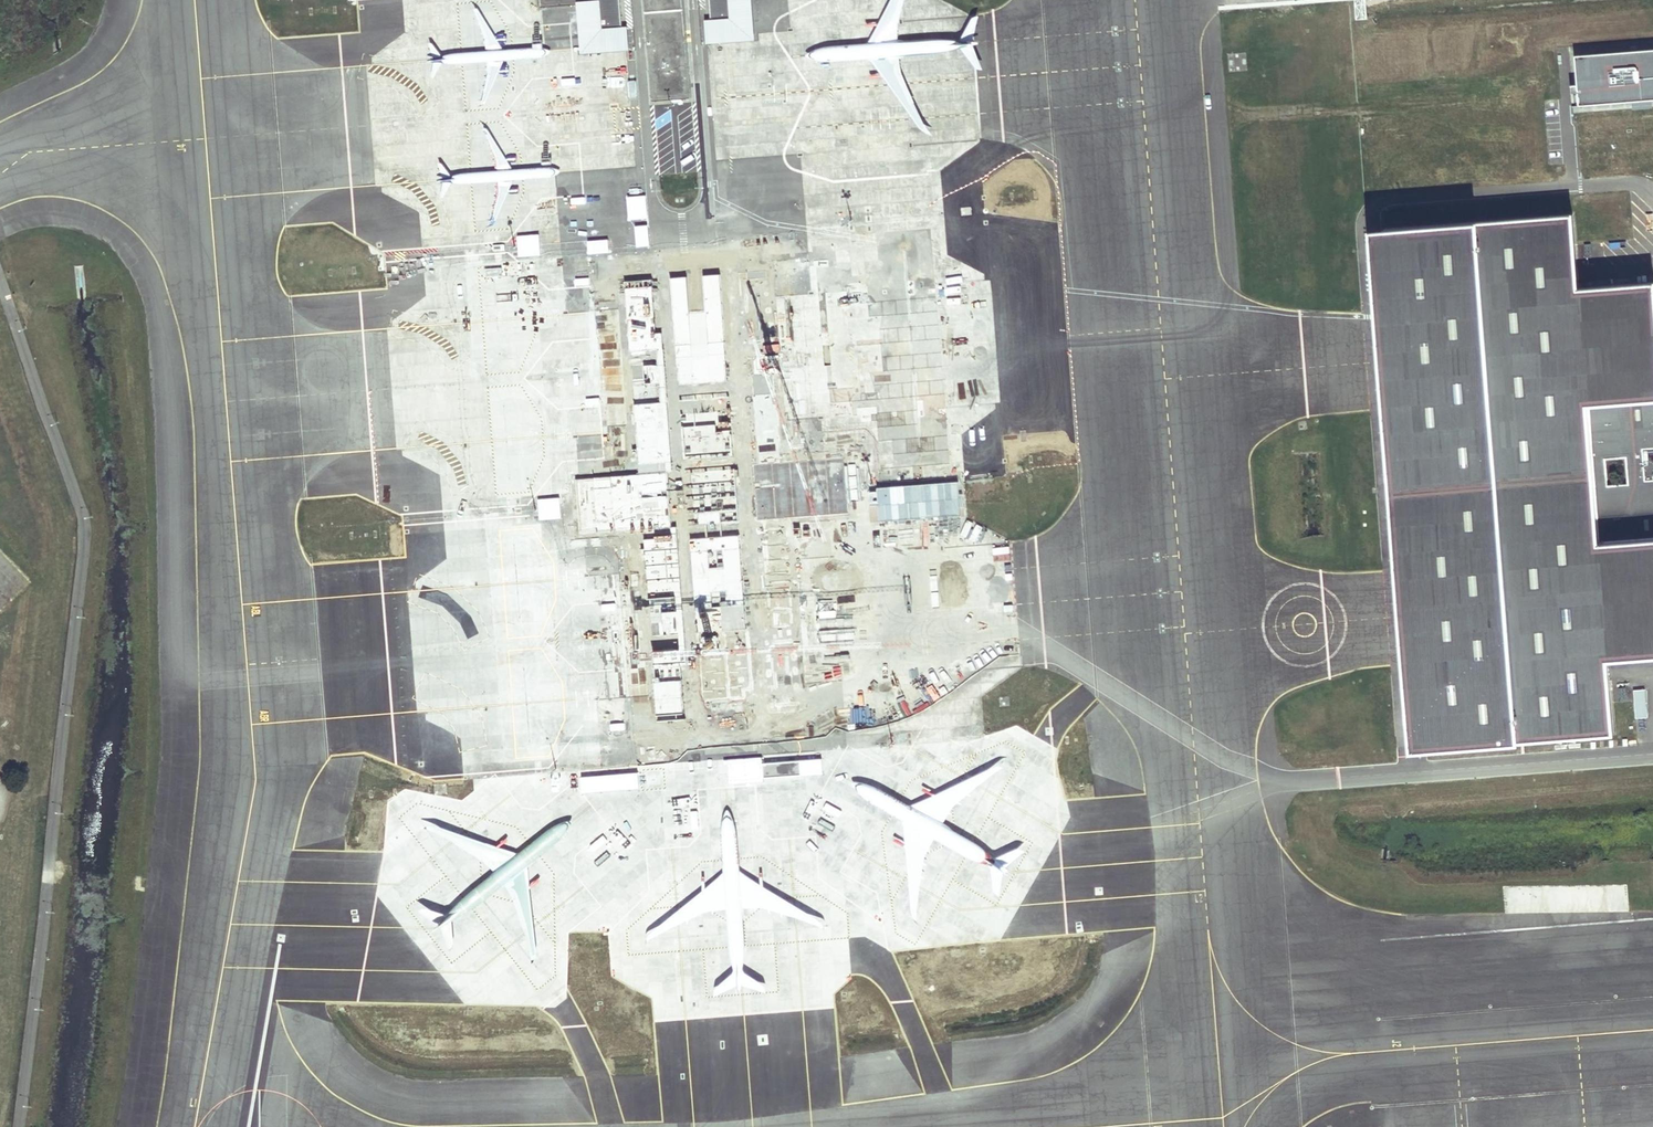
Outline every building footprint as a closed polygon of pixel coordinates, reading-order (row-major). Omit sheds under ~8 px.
[(540,8),(576,5),(601,3),(603,30),(622,29),(620,0),(540,0),(540,8)] [(684,0),(645,0),(653,101),(692,98),(684,0)] [(727,18),(708,20),(701,20),(705,44),(753,40),(752,32),(750,0),(726,0),(727,18)] [(708,20),(727,18),(726,0),(706,0),(708,20)] [(622,29),(603,30),(601,3),(576,5),(579,45),(581,55),(631,51),(629,28),(622,29)] [(828,52),(724,59),(735,196),(837,186),(828,52)] [(1372,228),(1379,316),(1391,488),(1588,476),(1580,404),(1652,402),(1652,278),(1580,285),(1575,212),(1372,228)] [(844,256),(738,264),(752,400),(855,392),(844,256)] [(704,337),(671,338),(682,476),(699,475),(697,451),(714,449),(704,337)] [(800,541),(793,444),(759,446),(767,543),(800,541)] [(718,454),(712,455),(715,488),(722,488),(718,454)] [(1413,736),(1615,725),(1605,654),(1652,651),(1652,537),(1599,540),(1588,476),(1391,488),(1413,736)] [(664,503),(663,490),(646,491),(647,505),(664,503)] [(734,622),(726,515),(692,517),(701,625),(734,622)]
